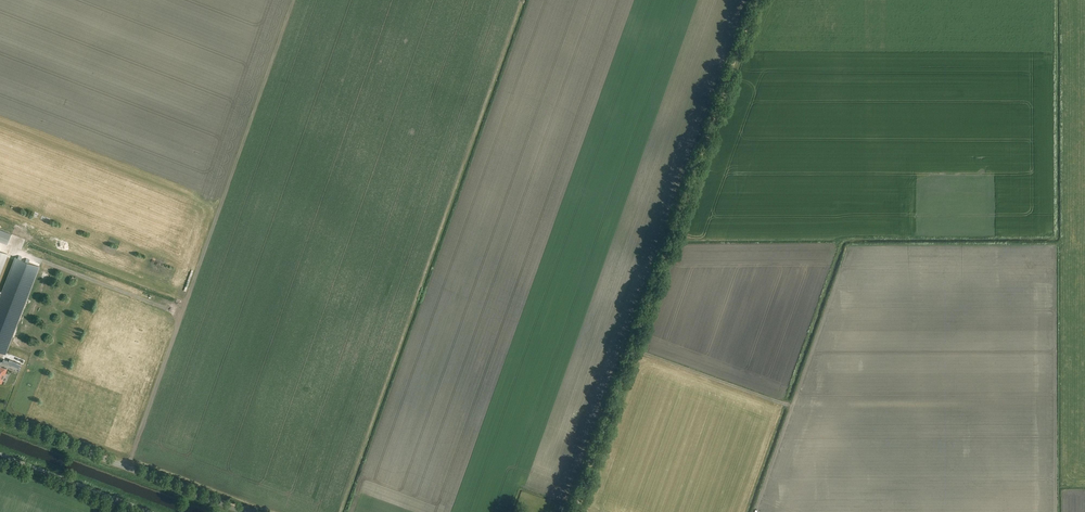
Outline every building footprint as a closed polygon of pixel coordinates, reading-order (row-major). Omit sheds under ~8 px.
[(7,244),(11,234),(0,230),(0,241),(7,244)] [(6,354),(39,266),(15,257),(0,297),(0,352),(6,354)] [(590,511),(597,511),(602,501),(597,498),(590,511)]
